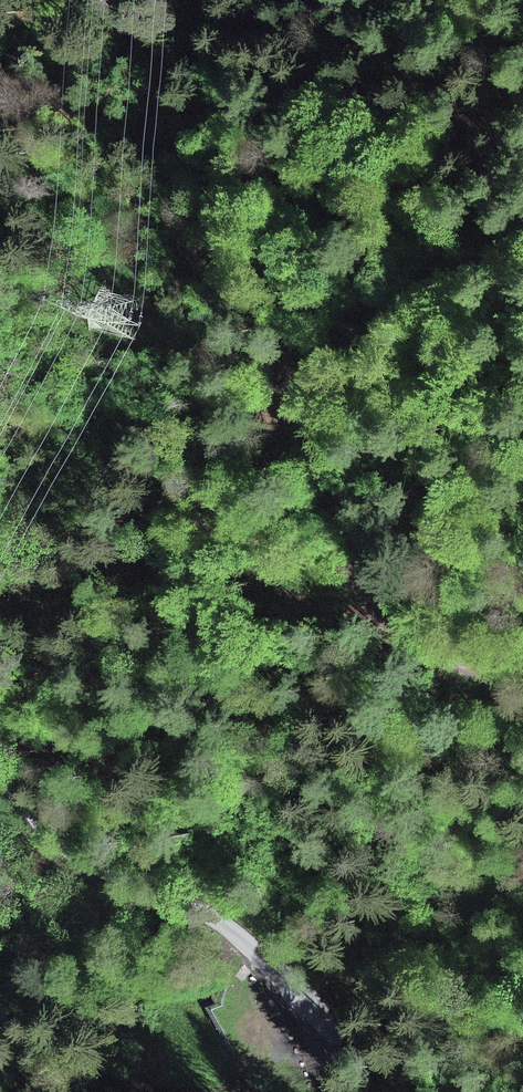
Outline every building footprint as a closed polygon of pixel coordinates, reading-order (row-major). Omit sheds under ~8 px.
[(203,998),(209,1009),(211,1008),(220,1004),(216,996),(215,993),(203,998)]
